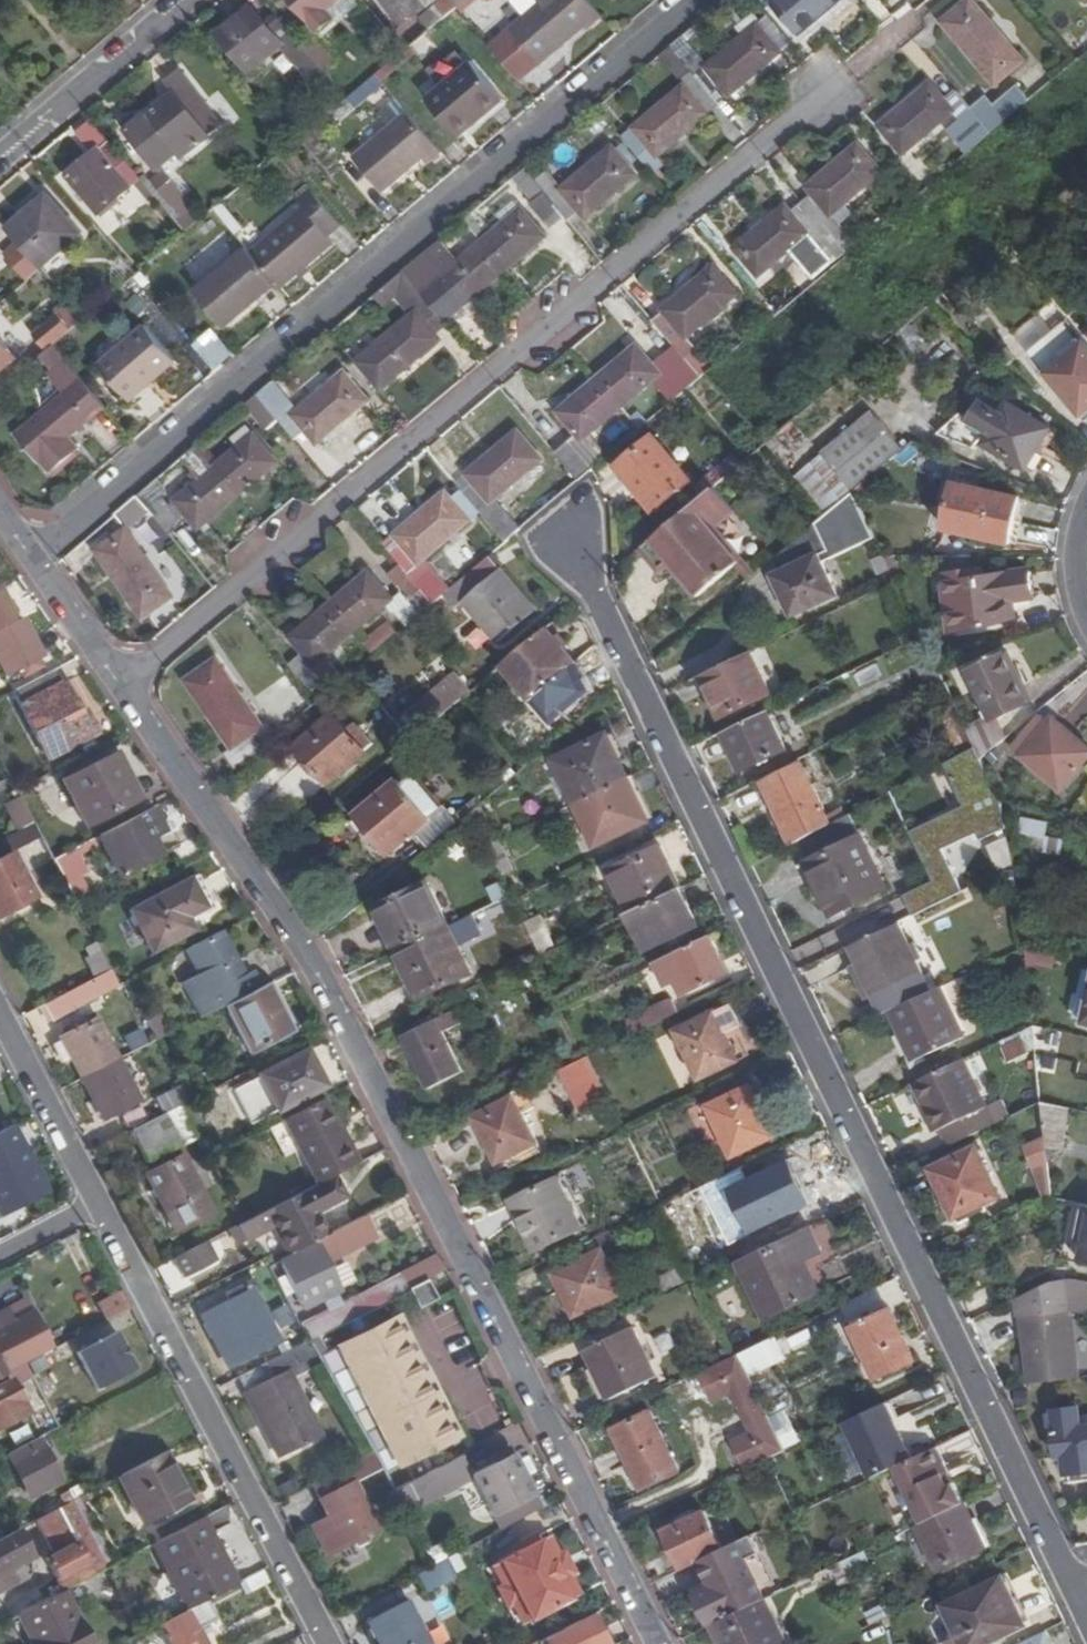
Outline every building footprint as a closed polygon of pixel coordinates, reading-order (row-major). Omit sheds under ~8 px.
[(339,0),(296,0),(322,31),(339,17),(330,8),(339,0)] [(399,23),(427,5),(424,0),(384,0),(399,23)] [(524,83),(545,64),(589,27),(591,30),(607,16),(593,0),(550,0),(545,4),(516,29),(494,48),(524,83)] [(783,3),(805,29),(840,0),(786,0),(783,3)] [(979,0),(968,0),(947,18),(999,81),(1026,57),(979,0)] [(310,68),(320,62),(282,17),(271,25),(253,2),(221,31),(252,66),(285,39),(310,68)] [(771,13),(761,22),(783,48),(793,39),(771,13)] [(761,22),(711,63),(728,83),(733,89),(783,48),(761,22)] [(717,93),(728,83),(711,63),(686,33),(675,43),(717,93)] [(677,48),(664,55),(676,78),(689,71),(677,48)] [(449,85),(474,63),(463,51),(438,72),(449,85)] [(449,85),(430,101),(461,139),(506,101),(474,63),(449,85)] [(228,120),(182,67),(165,81),(173,91),(134,124),(164,159),(193,134),(201,144),(228,120)] [(359,70),(341,86),(349,96),(368,80),(359,70)] [(931,80),(882,121),(904,147),(947,111),(954,106),(947,98),(931,80)] [(988,92),(974,104),(994,127),(1030,97),(1017,82),(995,100),(988,92)] [(688,83),(639,125),(661,151),(711,109),(688,83)] [(961,88),(947,98),(954,106),(947,111),(974,144),(994,127),(974,104),(961,88)] [(430,165),(445,152),(410,111),(357,157),(386,193),(426,161),(430,165)] [(860,140),(811,183),(816,190),(832,209),(882,167),(860,140)] [(616,144),(566,187),(583,208),(588,213),(638,170),(616,144)] [(103,146),(71,174),(104,213),(114,205),(111,202),(134,183),(103,146)] [(536,198),(548,188),(547,187),(529,165),(517,175),(536,198)] [(161,167),(147,179),(157,191),(171,179),(161,167)] [(558,178),(547,187),(548,188),(570,214),(573,217),(583,208),(566,187),(558,178)] [(557,225),(570,214),(548,188),(536,198),(535,199),(557,225)] [(846,225),(832,209),(816,190),(805,198),(827,225),(835,234),(846,225)] [(310,208),(257,255),(282,284),(287,290),(339,244),(334,238),(345,228),(314,192),(304,200),(310,208)] [(49,194),(9,229),(20,241),(42,266),(82,230),(49,194)] [(817,234),(827,225),(805,198),(793,208),(811,227),(817,234)] [(236,233),(245,225),(224,200),(215,208),(236,233)] [(788,201),(738,243),(760,270),(811,227),(793,208),(788,201)] [(526,207),(488,239),(510,266),(548,234),(526,207)] [(444,237),(438,242),(457,265),(464,260),(444,237)] [(448,320),(510,266),(488,239),(464,260),(457,265),(438,242),(405,269),(448,320)] [(7,253),(28,278),(42,266),(20,241),(7,253)] [(231,328),(282,284),(257,255),(251,248),(199,292),(231,328)] [(989,270),(981,260),(966,273),(974,283),(989,270)] [(716,262),(666,304),(668,307),(657,317),(677,341),(689,354),(699,345),(687,331),(739,289),(716,262)] [(437,330),(449,321),(448,320),(405,269),(390,283),(396,290),(415,313),(359,361),(382,389),(443,337),(437,330)] [(396,290),(390,283),(377,294),(383,301),(396,290)] [(31,335),(45,350),(54,343),(70,330),(56,315),(31,335)] [(1085,414),(1086,412),(1086,340),(1069,319),(1031,350),(1085,414)] [(152,325),(106,363),(137,400),(183,362),(152,325)] [(18,353),(0,332),(0,369),(18,353)] [(213,359),(230,355),(225,337),(209,340),(213,359)] [(640,341),(600,375),(622,402),(653,376),(674,399),(692,383),(704,373),(689,354),(677,341),(655,358),(640,341)] [(74,440),(110,408),(70,362),(55,374),(71,394),(20,436),(42,467),(46,464),(55,475),(83,451),(74,440)] [(285,396),(273,405),(283,417),(300,437),(311,428),(321,440),(371,398),(348,370),(298,411),(285,396)] [(585,433),(622,402),(600,375),(563,405),(582,430),(585,433)] [(273,424),(283,417),(273,405),(261,391),(252,398),(273,424)] [(964,409),(941,430),(976,444),(986,427),(990,428),(983,440),(1029,467),(1054,425),(1009,398),(1003,408),(978,394),(968,412),(964,409)] [(802,478),(830,512),(857,489),(866,483),(917,440),(889,408),(838,449),(802,478)] [(521,428),(470,470),(477,479),(467,489),(508,538),(520,528),(524,525),(498,494),(543,456),(521,428)] [(582,430),(558,450),(581,477),(595,465),(605,457),(585,433),(582,430)] [(693,475),(655,432),(621,461),(658,505),(693,475)] [(257,434),(219,466),(241,493),(280,460),(257,434)] [(212,465),(195,445),(181,457),(199,476),(176,496),(202,527),(241,493),(219,466),(215,461),(212,465)] [(477,479),(470,470),(459,479),(467,489),(477,479)] [(153,480),(141,491),(152,504),(173,530),(185,520),(153,480)] [(735,500),(718,480),(647,541),(664,561),(673,554),(703,589),(743,554),(714,519),(735,500)] [(1025,495),(961,480),(949,526),(1013,540),(1025,495)] [(449,489),(398,531),(402,536),(420,557),(470,517),(449,489)] [(828,559),(879,535),(878,533),(869,513),(857,489),(830,512),(781,553),(789,568),(780,572),(800,613),(844,591),(828,559)] [(125,527),(152,504),(141,491),(115,512),(125,527)] [(125,527),(95,547),(143,613),(173,592),(125,527)] [(437,577),(420,557),(402,536),(391,545),(405,561),(427,587),(437,577)] [(501,569),(489,555),(454,583),(467,598),(463,601),(498,642),(540,607),(504,567),(501,569)] [(403,586),(422,610),(436,598),(427,587),(405,561),(392,573),(403,586)] [(371,569),(332,602),(355,629),(388,601),(394,596),(393,595),(371,569)] [(983,570),(946,576),(948,598),(959,596),(963,631),(987,632),(1016,620),(1014,603),(1034,598),(1030,569),(984,576),(983,570)] [(403,586),(393,595),(394,596),(388,601),(406,624),(414,617),(422,610),(403,586)] [(325,655),(355,629),(332,602),(294,634),(307,650),(295,659),(314,683),(325,674),(333,685),(345,675),(332,658),(329,660),(325,655)] [(0,631),(0,663),(6,675),(37,660),(18,621),(0,631)] [(563,635),(552,622),(508,659),(539,695),(573,667),(583,659),(568,641),(563,645),(559,638),(563,635)] [(1009,649),(974,665),(998,714),(1033,698),(1009,649)] [(776,690),(756,650),(707,674),(725,712),(776,690)] [(265,724),(220,660),(190,682),(235,744),(226,752),(236,766),(261,745),(253,732),(265,724)] [(953,671),(964,693),(976,687),(965,665),(953,671)] [(580,677),(573,667),(539,695),(546,703),(580,677)] [(77,716),(53,671),(14,692),(48,758),(98,733),(86,712),(77,716)] [(405,715),(420,733),(467,694),(469,692),(453,675),(405,715)] [(941,699),(945,708),(955,703),(950,695),(941,699)] [(945,708),(941,710),(959,748),(973,742),(955,703),(945,708)] [(790,747),(774,711),(729,732),(747,767),(790,747)] [(1023,751),(1062,786),(1086,758),(1086,743),(1056,715),(1023,751)] [(333,717),(306,741),(338,778),(372,749),(355,729),(349,735),(333,717)] [(575,788),(582,802),(634,777),(614,734),(561,758),(567,770),(575,788)] [(986,757),(980,748),(950,764),(969,805),(914,830),(938,881),(908,895),(918,914),(959,895),(968,891),(949,850),(983,834),(986,841),(1012,829),(1005,799),(986,757)] [(117,755),(66,781),(89,826),(140,797),(117,755)] [(771,783),(797,839),(834,819),(808,765),(771,783)] [(565,793),(575,788),(567,770),(557,776),(565,793)] [(421,830),(434,845),(462,822),(417,772),(405,783),(400,777),(345,826),(379,864),(421,830)] [(653,819),(634,777),(582,802),(601,843),(653,819)] [(8,807),(21,831),(36,823),(23,799),(8,807)] [(792,841),(794,845),(852,815),(849,811),(834,819),(797,839),(792,841)] [(158,813),(104,839),(123,879),(161,860),(152,842),(169,834),(158,813)] [(794,845),(795,847),(854,819),(852,815),(794,845)] [(1064,837),(1048,836),(1049,820),(1026,817),(1022,847),(1062,851),(1064,837)] [(860,831),(854,819),(795,847),(829,916),(891,886),(864,829),(860,831)] [(44,839),(36,823),(21,831),(0,842),(0,913),(11,907),(15,914),(39,901),(13,855),(44,839)] [(614,868),(636,912),(687,887),(667,844),(614,868)] [(71,893),(95,881),(78,847),(54,858),(71,893)] [(188,881),(129,912),(152,955),(185,937),(178,924),(205,909),(188,881)] [(384,911),(402,948),(451,925),(433,887),(384,911)] [(636,912),(660,961),(711,937),(687,887),(636,912)] [(964,907),(975,902),(969,890),(968,891),(959,895),(964,907)] [(927,971),(902,921),(852,944),(876,995),(927,971)] [(474,974),(451,925),(402,948),(425,998),(474,974)] [(551,927),(537,934),(546,954),(561,947),(551,927)] [(248,975),(224,930),(192,947),(204,971),(186,981),(204,1017),(229,1004),(264,986),(256,972),(248,975)] [(732,969),(716,935),(711,937),(660,961),(670,981),(679,977),(687,991),(732,969)] [(1029,942),(1026,963),(1052,967),(1054,946),(1029,942)] [(84,956),(95,979),(112,969),(101,948),(84,956)] [(92,980),(45,1004),(52,1018),(120,984),(112,969),(95,979),(92,980)] [(294,1031),(270,983),(264,986),(229,1004),(253,1050),(294,1031)] [(967,1035),(941,987),(889,1011),(913,1061),(967,1035)] [(628,1019),(635,1034),(677,1014),(670,999),(628,1019)] [(737,1002),(721,1009),(732,1032),(741,1028),(748,1025),(737,1002)] [(156,1012),(168,1036),(182,1029),(170,1005),(156,1012)] [(682,1028),(705,1077),(754,1054),(741,1028),(732,1032),(721,1009),(682,1028)] [(458,1010),(407,1035),(431,1086),(465,1070),(446,1030),(462,1021),(458,1010)] [(156,1012),(146,1017),(158,1041),(168,1036),(156,1012)] [(138,1100),(96,1017),(61,1035),(104,1116),(138,1100)] [(1051,1034),(1047,1051),(1086,1061),(1086,1042),(1051,1034)] [(1028,1038),(1003,1049),(1006,1054),(1013,1051),(1017,1060),(1035,1051),(1028,1038)] [(308,1049),(263,1074),(279,1108),(326,1084),(308,1049)] [(585,1103),(613,1092),(594,1053),(577,1062),(567,1067),(585,1103)] [(992,1127),(961,1062),(911,1086),(933,1135),(939,1132),(947,1148),(992,1127)] [(182,1084),(157,1097),(164,1112),(182,1103),(190,1099),(182,1084)] [(757,1085),(715,1105),(737,1152),(780,1133),(757,1085)] [(519,1100),(480,1118),(501,1163),(541,1144),(519,1100)] [(1033,1144),(1053,1198),(1059,1195),(1053,1140),(1049,1101),(1035,1108),(1038,1113),(1026,1118),(1038,1142),(1033,1144)] [(1069,1143),(1074,1107),(1049,1101),(1053,1140),(1069,1143)] [(338,1141),(319,1102),(283,1121),(313,1185),(337,1173),(355,1164),(343,1138),(338,1141)] [(149,1160),(199,1135),(182,1103),(164,1112),(133,1129),(149,1160)] [(205,1193),(224,1182),(212,1159),(204,1145),(185,1155),(205,1193)] [(982,1147),(936,1168),(960,1214),(1003,1194),(982,1147)] [(0,1160),(0,1207),(3,1213),(47,1191),(24,1148),(0,1160)] [(185,1155),(148,1173),(177,1230),(214,1211),(205,1193),(185,1155)] [(776,1165),(734,1186),(755,1232),(798,1211),(776,1165)] [(347,1195),(337,1173),(313,1185),(245,1221),(240,1223),(248,1241),(279,1225),(292,1252),(330,1233),(318,1210),(347,1195)] [(557,1179),(514,1201),(536,1250),(582,1228),(557,1179)] [(719,1180),(688,1193),(700,1223),(731,1210),(719,1180)] [(1083,1201),(1076,1232),(1086,1235),(1086,1202),(1083,1201)] [(378,1235),(368,1214),(330,1233),(292,1252),(278,1260),(301,1306),(342,1287),(329,1260),(378,1235)] [(850,1251),(834,1217),(813,1227),(826,1253),(808,1262),(824,1293),(833,1290),(822,1266),(850,1251)] [(826,1253),(813,1227),(742,1261),(771,1319),(824,1293),(808,1262),(826,1253)] [(1086,1244),(1086,1243),(1086,1235),(1076,1232),(1074,1240),(1086,1244)] [(218,1261),(207,1241),(175,1258),(186,1278),(218,1261)] [(606,1248),(556,1271),(577,1314),(626,1291),(606,1248)] [(299,1328),(305,1341),(395,1296),(391,1288),(406,1282),(409,1289),(428,1280),(447,1270),(440,1256),(432,1262),(299,1328)] [(1067,1275),(1018,1297),(1026,1316),(1027,1335),(1031,1334),(1033,1364),(1030,1364),(1032,1383),(1086,1377),(1079,1316),(1086,1314),(1086,1279),(1067,1275)] [(437,1297),(428,1280),(409,1289),(416,1303),(418,1306),(437,1297)] [(231,1301),(208,1314),(231,1361),(277,1339),(273,1332),(265,1319),(270,1316),(263,1300),(257,1302),(247,1282),(227,1292),(231,1301)] [(228,1365),(234,1377),(239,1375),(267,1361),(305,1341),(299,1328),(276,1282),(265,1287),(285,1327),(273,1332),(277,1339),(231,1361),(228,1365)] [(406,1282),(391,1288),(395,1296),(409,1289),(406,1282)] [(125,1294),(100,1307),(108,1324),(133,1311),(125,1294)] [(856,1326),(880,1376),(918,1358),(894,1307),(856,1326)] [(141,1325),(133,1311),(108,1324),(53,1352),(8,1375),(15,1390),(141,1325)] [(10,1312),(3,1316),(10,1328),(17,1325),(10,1312)] [(0,1318),(0,1360),(8,1375),(53,1352),(34,1315),(17,1325),(10,1328),(3,1316),(0,1318)] [(393,1318),(344,1343),(405,1462),(455,1436),(393,1318)] [(636,1327),(588,1350),(594,1364),(585,1367),(603,1402),(658,1375),(636,1327)] [(778,1335),(743,1352),(752,1372),(787,1355),(778,1335)] [(291,1376),(318,1361),(316,1358),(305,1341),(267,1361),(275,1375),(246,1388),(280,1454),(320,1432),(291,1376)] [(344,1343),(316,1358),(318,1361),(375,1451),(383,1466),(386,1472),(405,1462),(344,1343)] [(743,1352),(701,1372),(714,1400),(734,1391),(753,1431),(734,1441),(747,1469),(789,1448),(775,1420),(752,1372),(743,1352)] [(239,1375),(246,1388),(275,1375),(267,1361),(239,1375)] [(0,1379),(0,1430),(29,1416),(15,1390),(8,1375),(0,1379)] [(889,1400),(849,1420),(875,1476),(898,1465),(916,1457),(889,1400)] [(1060,1409),(1062,1454),(1070,1454),(1071,1471),(1086,1469),(1086,1424),(1084,1425),(1083,1407),(1060,1409)] [(654,1410),(615,1429),(643,1488),(683,1469),(654,1410)] [(788,1414),(775,1420),(789,1448),(802,1442),(788,1414)] [(8,1456),(13,1466),(48,1449),(41,1439),(8,1456)] [(491,1454),(494,1460),(514,1450),(511,1444),(491,1454)] [(916,1457),(898,1465),(926,1521),(968,1501),(940,1445),(916,1457)] [(48,1449),(13,1466),(28,1494),(42,1485),(45,1492),(64,1482),(48,1449)] [(462,1454),(411,1480),(423,1506),(459,1488),(475,1480),(483,1495),(492,1515),(501,1511),(507,1525),(542,1507),(514,1450),(494,1460),(472,1472),(462,1454)] [(330,1549),(355,1538),(358,1544),(370,1538),(367,1532),(379,1526),(355,1480),(383,1466),(375,1451),(314,1482),(328,1510),(314,1517),(330,1549)] [(191,1501),(166,1456),(121,1479),(146,1525),(191,1501)] [(475,1480),(459,1488),(467,1503),(483,1495),(475,1480)] [(82,1498),(73,1503),(108,1569),(117,1564),(82,1498)] [(993,1546),(970,1500),(968,1501),(926,1521),(919,1524),(943,1569),(993,1546)] [(108,1569),(73,1503),(59,1510),(38,1521),(58,1557),(50,1560),(66,1591),(94,1576),(108,1569)] [(704,1512),(665,1531),(682,1567),(700,1559),(723,1548),(704,1512)] [(242,1583),(206,1518),(152,1546),(187,1611),(207,1601),(242,1583)] [(0,1545),(0,1594),(34,1577),(33,1556),(21,1534),(0,1545)] [(549,1535),(544,1537),(556,1561),(554,1562),(561,1575),(563,1574),(576,1597),(581,1595),(571,1576),(576,1573),(564,1550),(559,1553),(549,1535)] [(723,1548),(700,1559),(713,1584),(696,1592),(712,1624),(715,1622),(765,1598),(762,1590),(747,1559),(760,1553),(751,1535),(723,1548)] [(544,1537),(500,1560),(531,1620),(576,1597),(563,1574),(561,1575),(554,1562),(556,1561),(544,1537)] [(760,1553),(747,1559),(762,1590),(775,1584),(760,1553)] [(416,1572),(426,1590),(428,1589),(460,1572),(451,1554),(432,1563),(416,1572)] [(531,1620),(500,1560),(492,1564),(502,1582),(497,1584),(509,1608),(514,1605),(524,1623),(531,1620)] [(460,1572),(428,1589),(435,1602),(467,1586),(460,1572)] [(945,1603),(959,1635),(948,1640),(950,1643),(985,1643),(1027,1625),(1006,1574),(945,1603)] [(66,1591),(22,1614),(38,1643),(94,1643),(66,1591)] [(765,1598),(715,1622),(726,1643),(783,1643),(786,1642),(765,1598)] [(365,1622),(376,1643),(428,1643),(406,1600),(365,1622)] [(143,1633),(146,1640),(148,1643),(203,1643),(198,1634),(217,1622),(207,1601),(187,1611),(143,1633)] [(592,1613),(607,1643),(615,1643),(599,1610),(592,1613)] [(544,1637),(547,1643),(607,1643),(592,1613),(544,1637)] [(1050,1628),(1018,1642),(1019,1643),(1057,1643),(1050,1628)]
